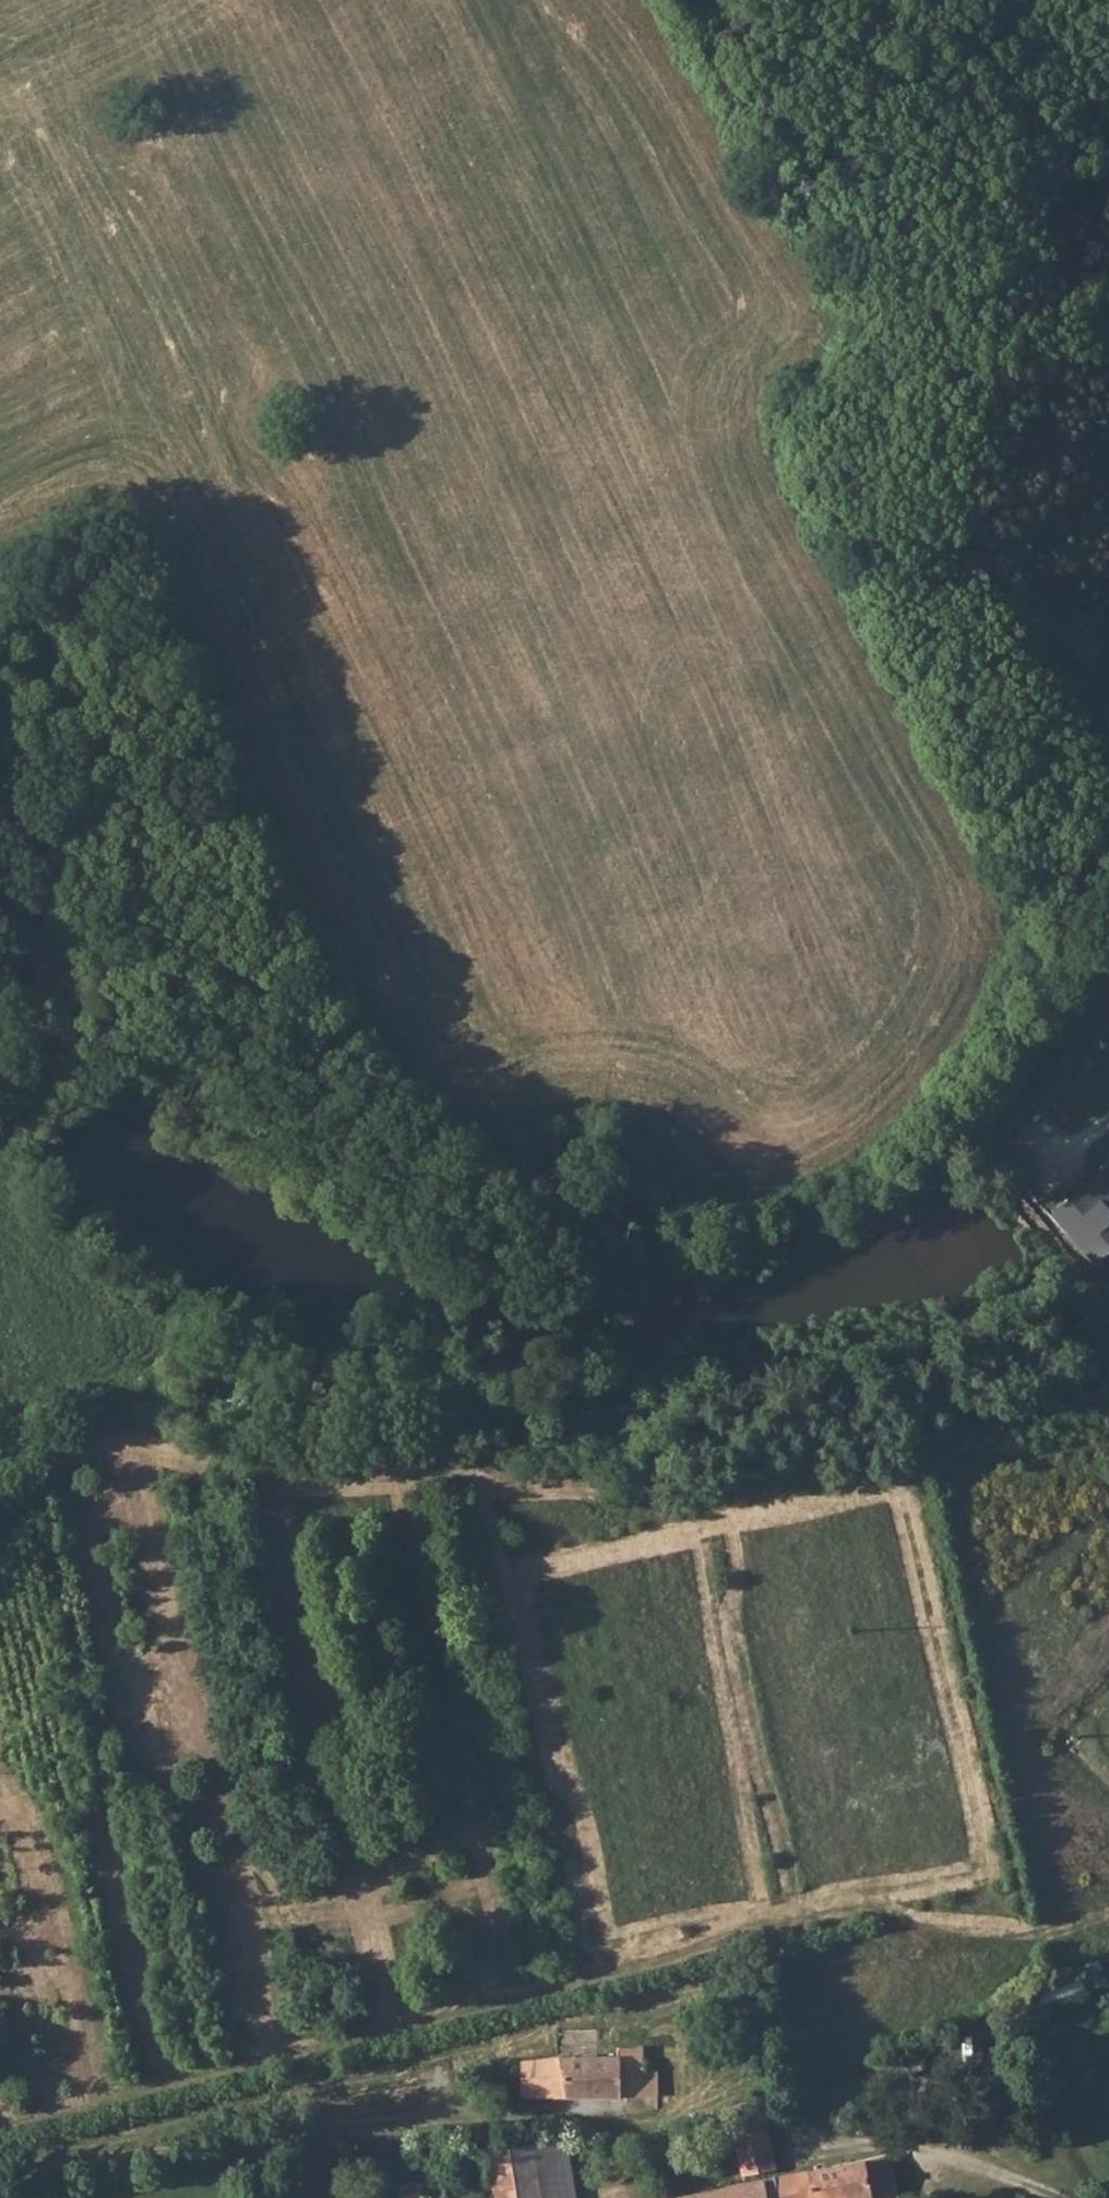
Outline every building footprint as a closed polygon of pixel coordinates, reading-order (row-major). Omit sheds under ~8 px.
[(1051,1216),(1096,1265),(1108,1253),(1108,1172),(1105,1167),(1051,1216)] [(926,1437),(907,1442),(912,1454),(929,1449),(926,1437)] [(519,2062),(521,2081),(537,2080),(539,2099),(646,2098),(647,2082),(661,2081),(662,2062),(644,2061),(644,2047),(620,2048),(619,2058),(564,2058),(519,2062)] [(765,2113),(732,2117),(743,2175),(774,2170),(765,2113)] [(535,2149),(543,2197),(576,2197),(568,2143),(535,2149)] [(767,2180),(771,2197),(900,2197),(892,2156),(767,2180)] [(746,2183),(682,2195),(683,2197),(771,2197),(767,2180),(746,2183)]
